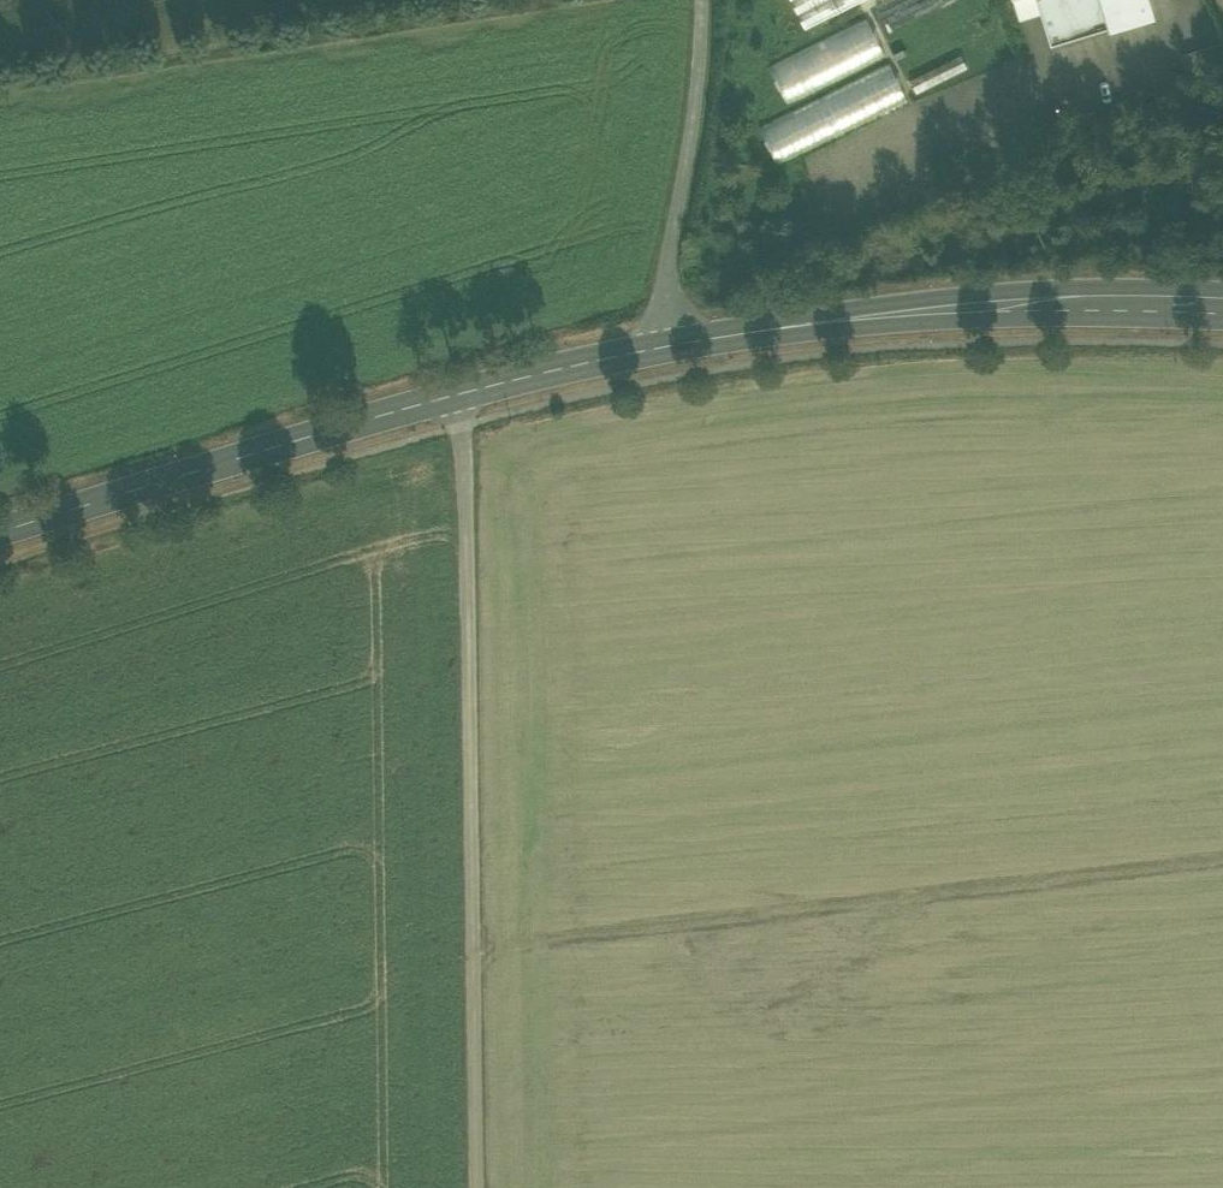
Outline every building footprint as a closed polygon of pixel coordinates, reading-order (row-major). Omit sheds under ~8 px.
[(807,28),(864,0),(793,0),(807,28)] [(1053,46),(1148,17),(1142,0),(1039,0),(1053,46)] [(771,66),(789,102),(887,54),(869,18),(771,66)] [(891,64),(761,128),(778,163),(908,100),(891,64)]
